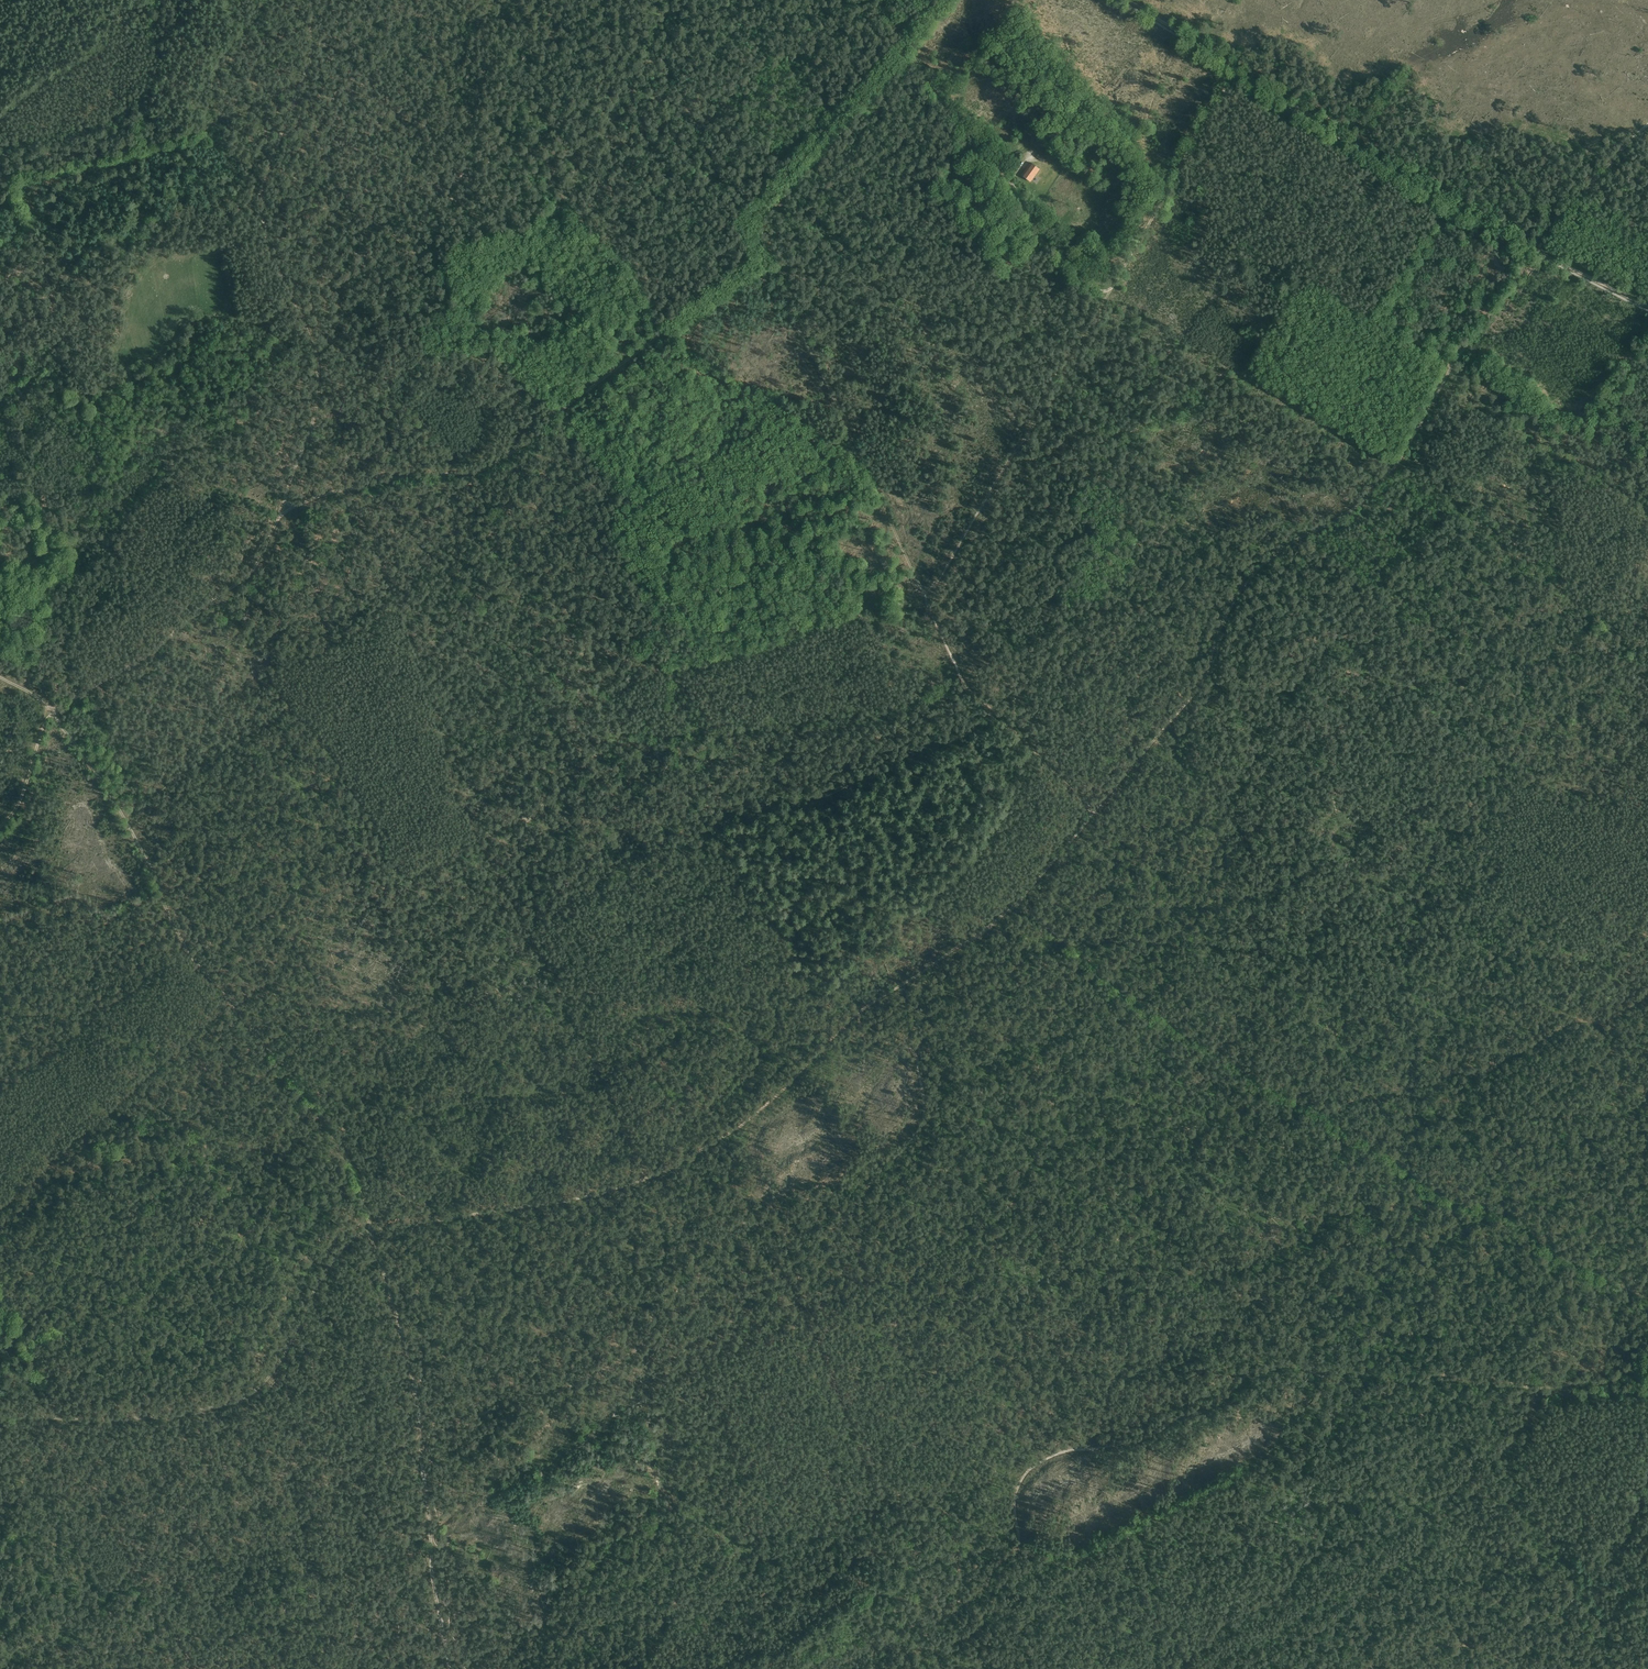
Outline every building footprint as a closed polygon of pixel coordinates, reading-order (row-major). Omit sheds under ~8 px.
[(1036,157),(1043,162),(1046,158),(1045,158),(1047,155),(1041,151),(1039,153),(1036,157)] [(1031,164),(1022,175),(1028,181),(1038,170),(1031,164)]
